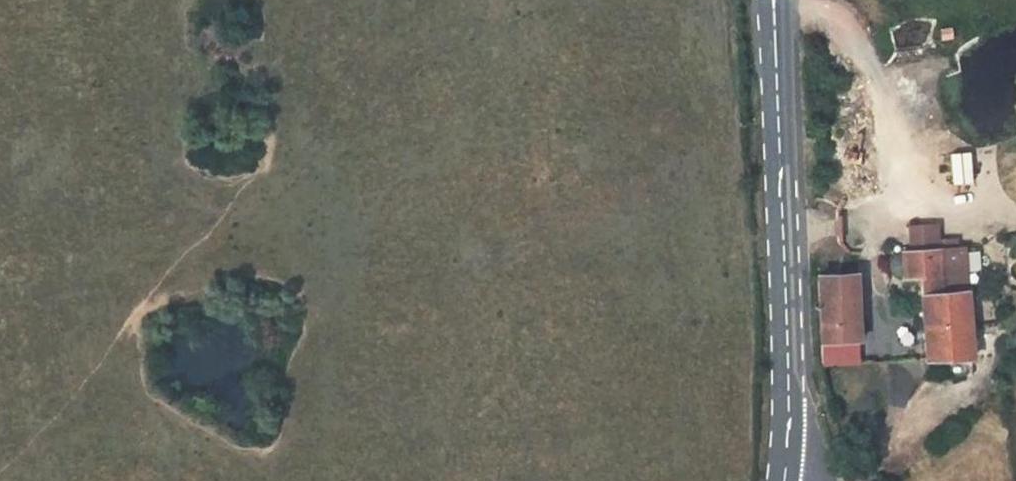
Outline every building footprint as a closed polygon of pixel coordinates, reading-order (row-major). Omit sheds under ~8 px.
[(908,229),(910,251),(937,249),(936,227),(908,229)] [(926,360),(971,358),(962,247),(937,249),(910,251),(902,252),(904,280),(920,278),(921,303),(926,360)] [(855,274),(817,276),(822,365),(858,363),(857,340),(858,340),(855,274)] [(972,374),(971,358),(926,360),(927,376),(972,374)]
